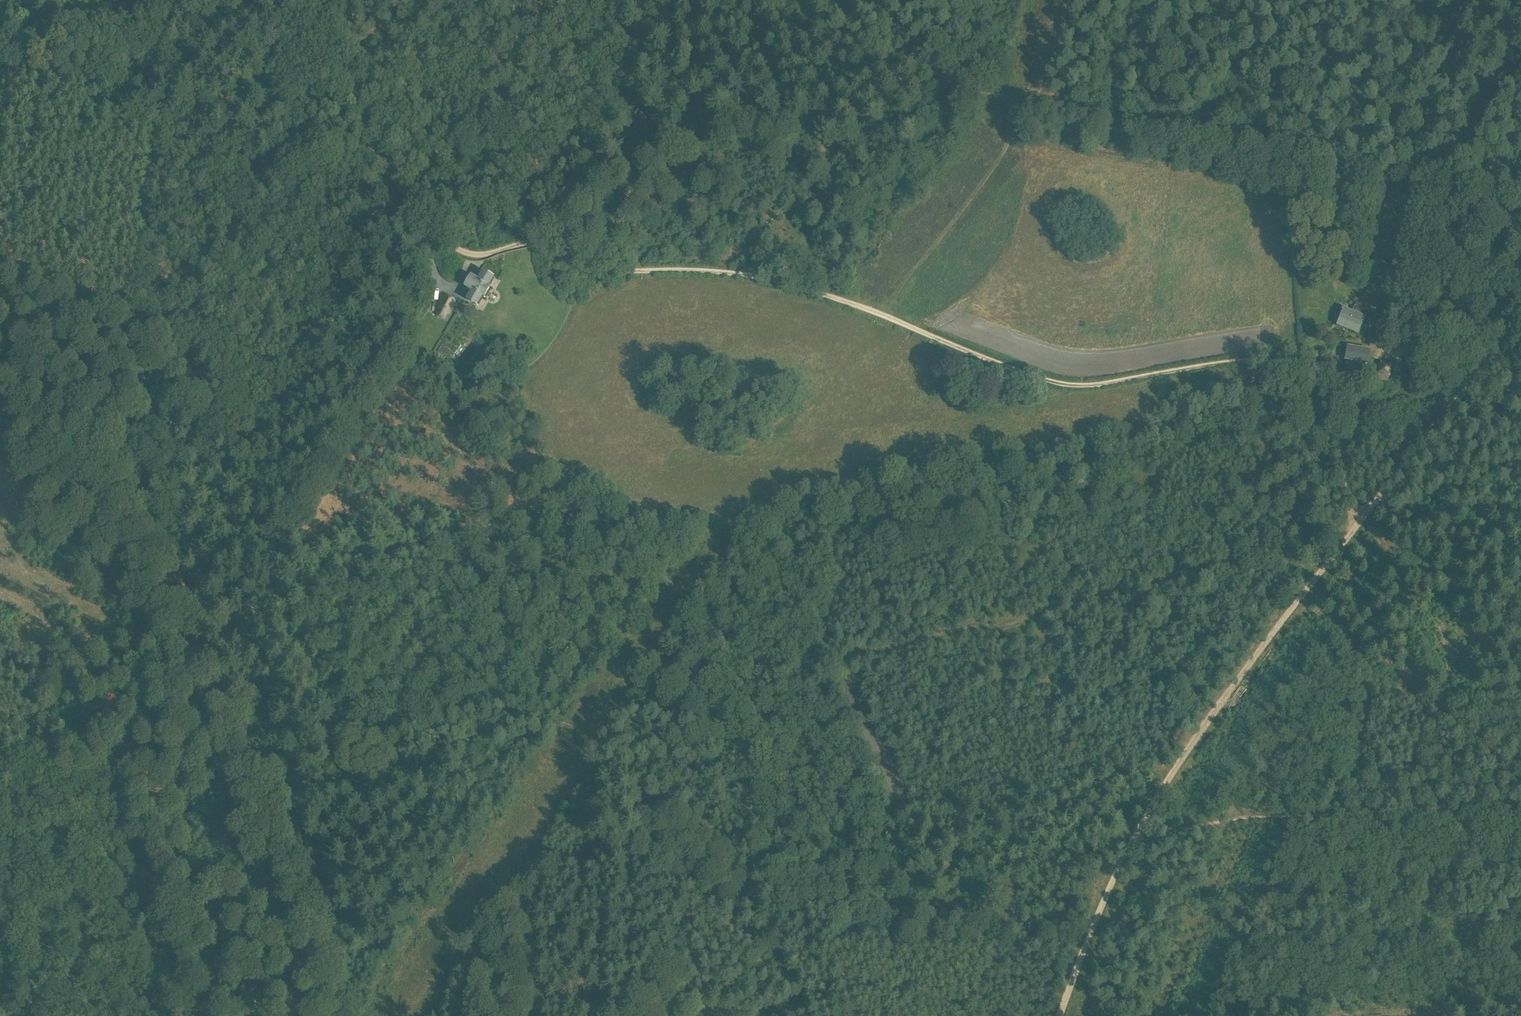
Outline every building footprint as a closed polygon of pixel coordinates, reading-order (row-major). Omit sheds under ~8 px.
[(1364,261),(1367,244),(1357,242),(1354,260),(1355,260),(1355,263),(1362,264),(1362,261),(1364,261)] [(489,287),(493,279),(484,273),(479,281),(472,277),(466,287),(473,291),(468,300),(478,306),(482,298),(485,299),(491,288),(489,287)] [(444,317),(446,313),(449,313),(454,303),(453,301),(447,297),(444,298),(439,308),(440,311),(438,314),(444,317)] [(1368,325),(1373,314),(1360,309),(1356,315),(1344,310),(1338,325),(1357,333),(1362,322),(1368,325)] [(447,357),(451,351),(442,345),(438,352),(447,357)] [(1367,363),(1369,352),(1348,348),(1346,359),(1348,360),(1347,369),(1362,371),(1364,363),(1367,363)] [(1391,375),(1392,364),(1380,362),(1378,374),(1380,374),(1380,378),(1389,379),(1389,375),(1391,375)]
